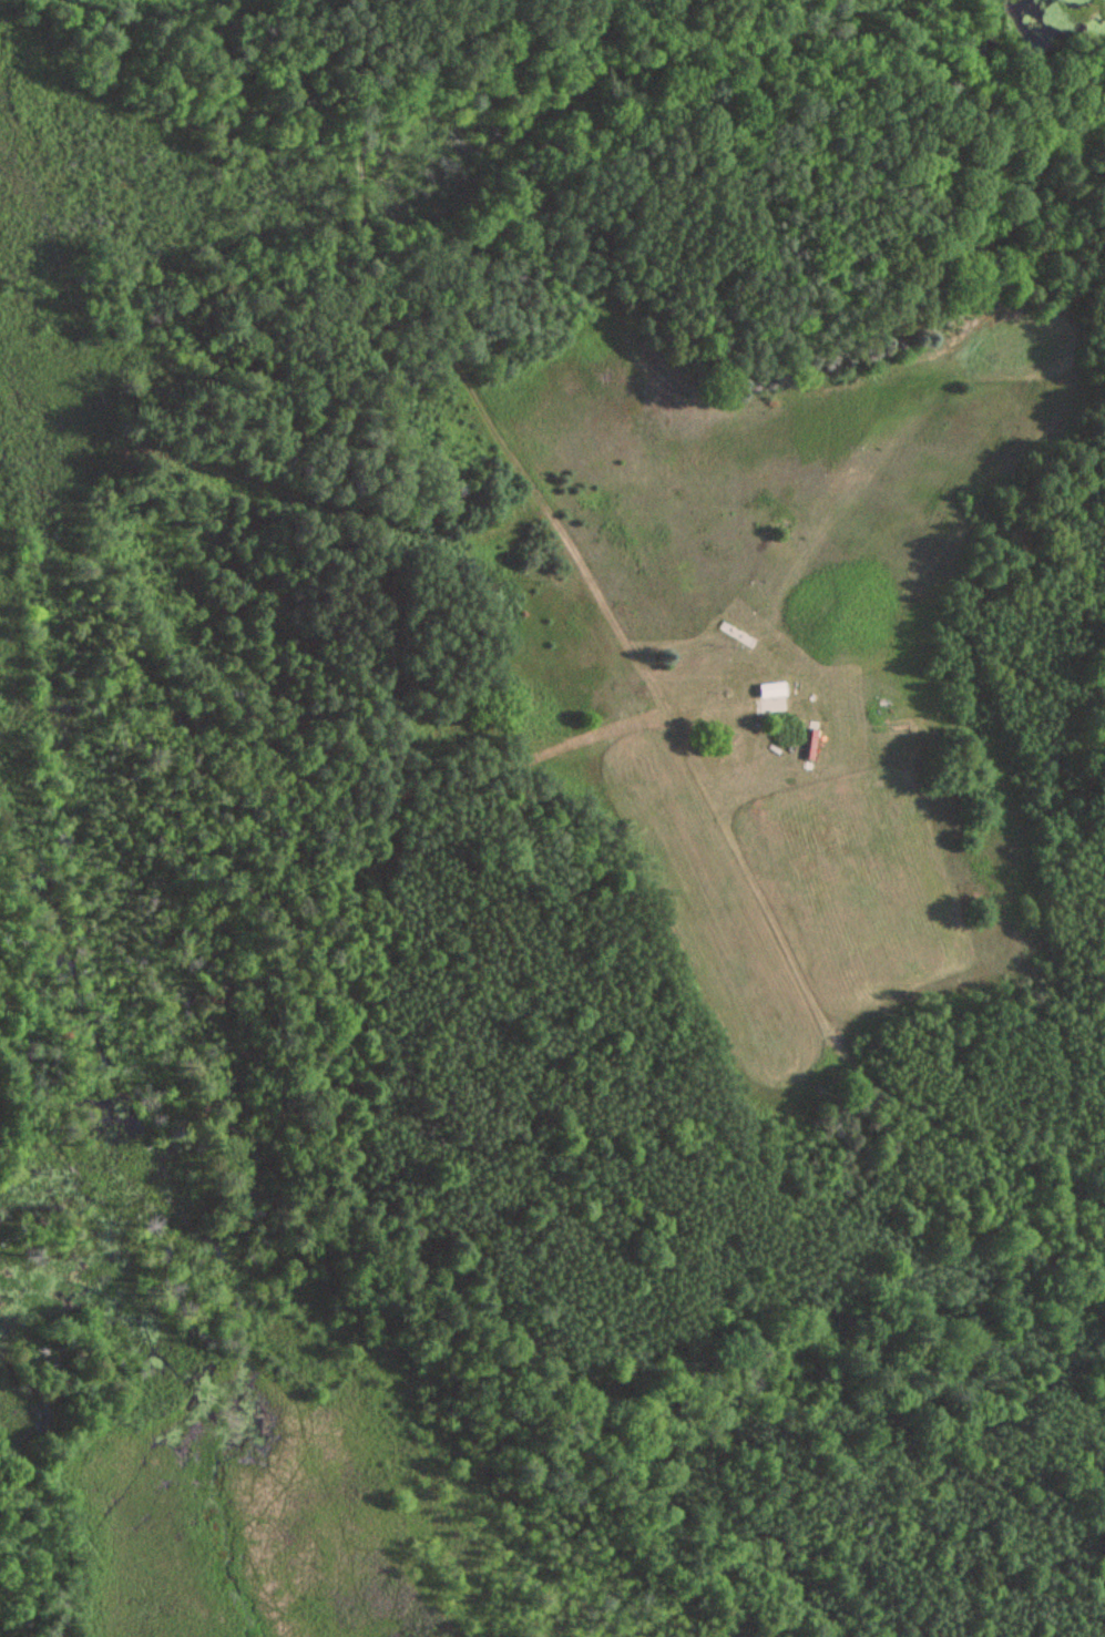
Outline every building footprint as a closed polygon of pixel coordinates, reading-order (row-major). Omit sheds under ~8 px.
[(757,684),(757,697),(783,697),(783,684),(757,684)]
